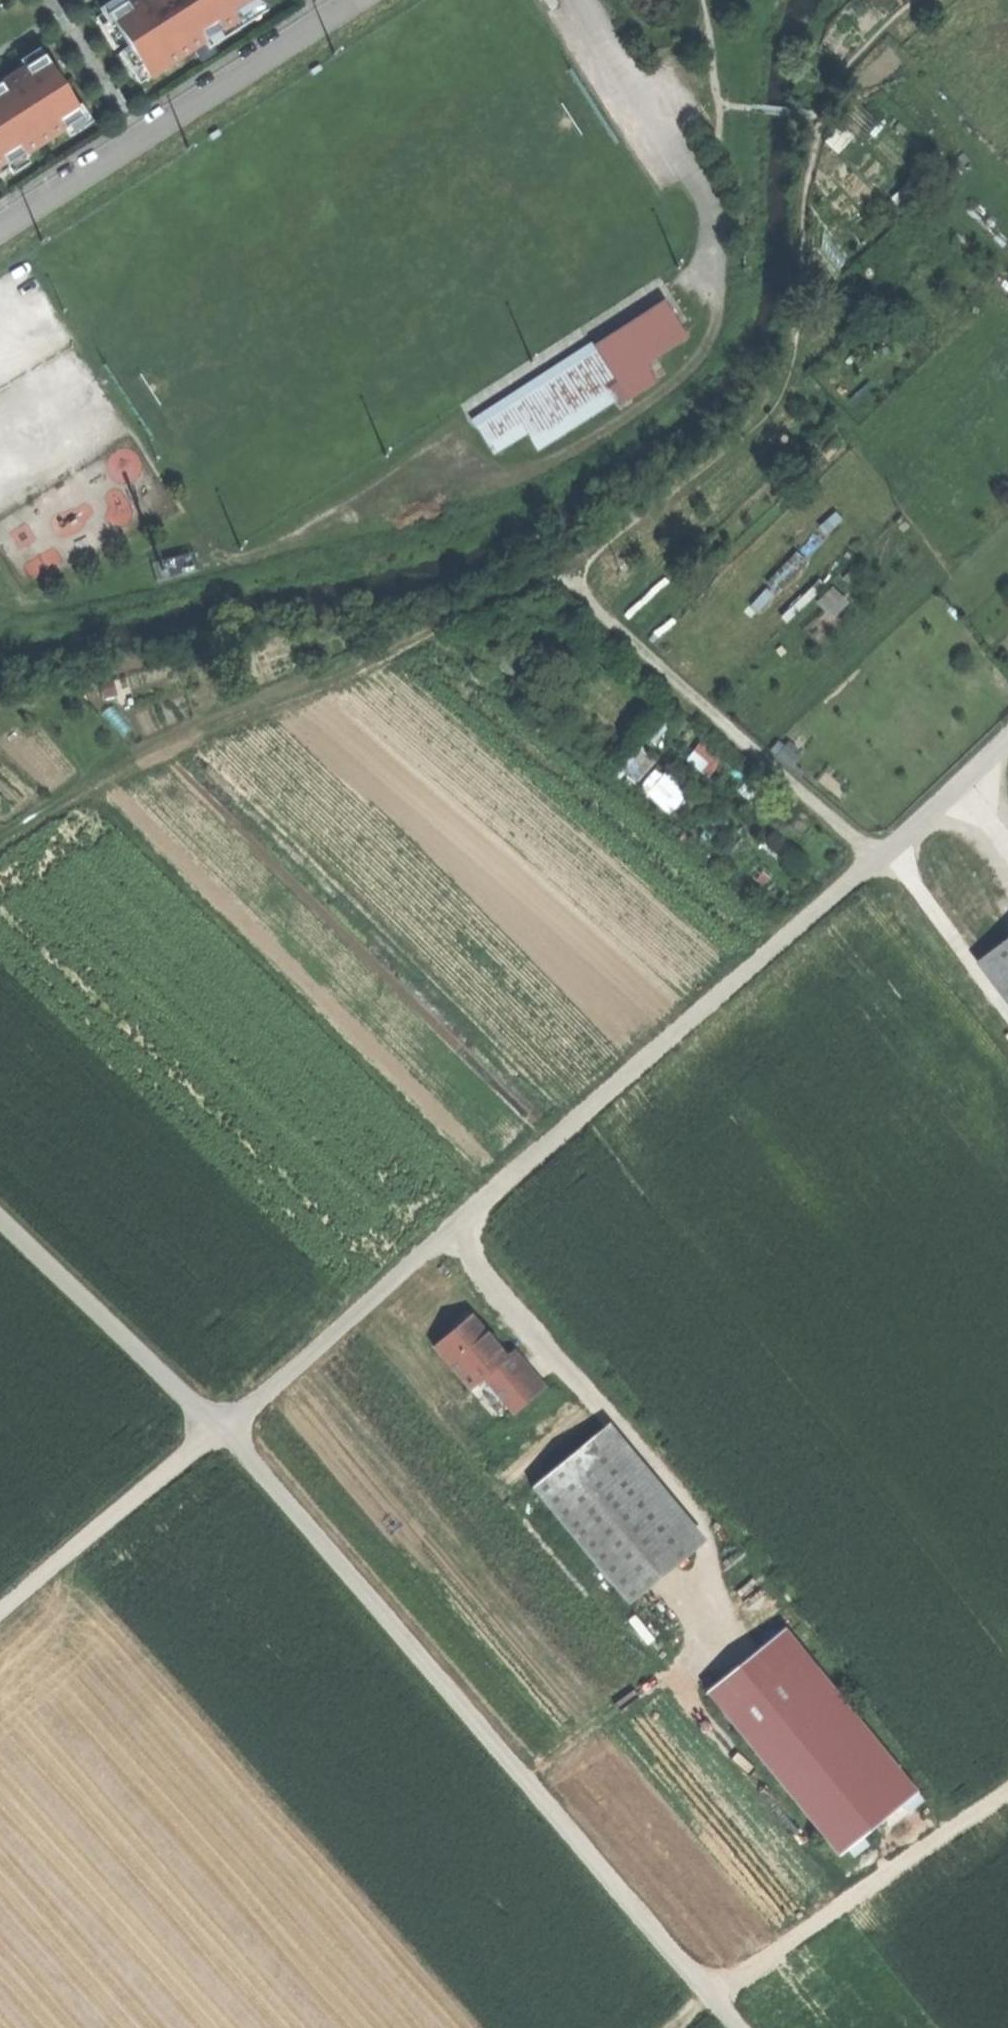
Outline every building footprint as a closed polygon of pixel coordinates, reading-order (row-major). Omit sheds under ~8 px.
[(99,21),(140,84),(147,79),(152,86),(269,13),(261,0),(135,0),(127,5),(124,0),(123,0),(102,13),(99,21)] [(89,121),(40,51),(0,79),(0,178),(89,121)] [(590,351),(612,384),(682,339),(660,305),(590,351)] [(612,384),(590,351),(477,424),(492,446),(526,424),(540,446),(613,399),(606,388),(612,384)] [(704,739),(688,757),(709,777),(726,759),(704,739)] [(988,956),(1007,984),(1007,941),(988,956)] [(513,1413),(546,1386),(516,1350),(508,1357),(473,1315),(435,1347),(471,1390),(484,1379),(513,1413)] [(529,1492),(626,1606),(687,1555),(590,1440),(529,1492)] [(791,1636),(714,1697),(844,1859),(920,1799),(791,1636)]
